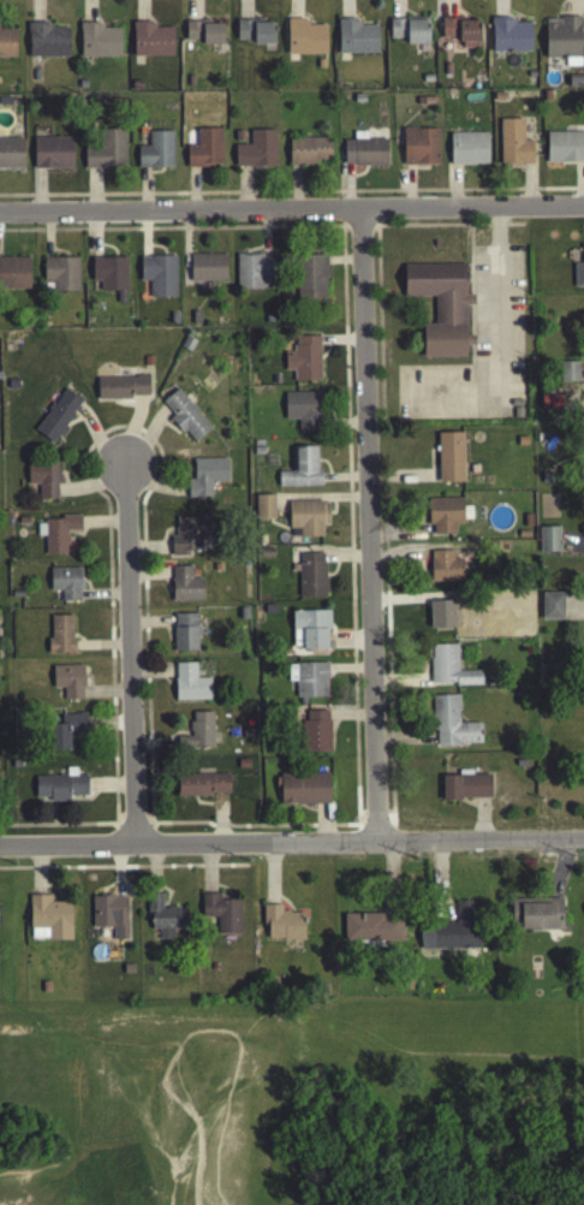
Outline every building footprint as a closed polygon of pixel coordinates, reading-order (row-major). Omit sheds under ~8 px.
[(544,61),(579,62),(579,22),(545,21),(544,61)] [(287,59),(326,58),(325,28),(306,29),(305,22),(287,22),(287,59)] [(492,56),(531,56),(531,27),(514,27),(514,22),(491,22),(492,56)] [(390,23),(389,42),(405,43),(405,48),(428,48),(428,23),(390,23)] [(479,24),(441,23),(441,43),(462,43),(462,52),(479,53),(479,24)] [(236,46),(273,47),(274,25),(236,25),(236,46)] [(337,57),(377,58),(377,26),(338,25),(337,57)] [(133,60),(172,60),(172,31),(154,31),(154,26),(132,26),(133,60)] [(222,47),(222,26),(185,26),(185,47),(222,47)] [(120,61),(120,32),(103,32),(103,27),(80,27),(80,61),(120,61)] [(69,61),(68,28),(27,29),(28,61),(69,61)] [(15,33),(0,33),(0,62),(16,61),(15,33)] [(499,167),(532,168),(532,145),(523,145),(523,123),(500,123),(499,167)] [(221,132),(195,132),(196,150),(186,150),(186,171),(221,170),(221,132)] [(403,169),(438,168),(438,132),(402,133),(403,169)] [(84,172),(125,172),(124,134),(99,134),(100,150),(84,150),(84,172)] [(274,134),(249,134),(249,149),(234,149),(234,171),(275,170),(274,134)] [(172,136),(148,135),(148,150),(137,150),(137,172),(172,172),(172,136)] [(546,167),(583,166),(583,135),(546,136),(546,167)] [(387,169),(386,142),(366,143),(366,136),(353,136),(353,144),(343,144),(343,170),(387,169)] [(450,169),(488,168),(487,136),(450,137),(450,169)] [(73,172),(72,141),(32,142),(33,173),(73,172)] [(22,173),(22,142),(0,142),(0,173),(22,173)] [(288,168),(329,168),(330,142),(289,142),(288,168)] [(581,248),(581,267),(573,267),(574,291),(583,290),(583,248),(581,248)] [(225,285),(225,258),(189,258),(189,286),(225,285)] [(236,293),(270,292),(270,258),(235,259),(236,293)] [(325,303),(326,259),(297,259),(296,303),(325,303)] [(176,301),(175,260),(139,261),(140,285),(148,285),(149,302),(176,301)] [(29,261),(0,261),(0,293),(29,293),(29,261)] [(78,261),(43,262),(43,286),(51,286),(51,295),(78,295),(78,261)] [(91,261),(91,285),(100,285),(100,295),(126,295),(126,261),(91,261)] [(423,361),(466,361),(466,349),(474,349),(474,339),(465,339),(465,309),(474,309),(474,298),(466,298),(466,268),(403,268),(403,300),(434,300),(434,328),(423,328),(423,361)] [(319,339),(294,340),(294,355),(284,355),(284,375),(293,375),(293,385),(320,385),(319,339)] [(579,385),(578,366),(559,366),(559,386),(579,385)] [(96,382),(97,403),(148,402),(148,381),(96,382)] [(34,434),(52,447),(82,405),(64,392),(34,434)] [(192,447),(210,431),(177,392),(161,406),(173,419),(171,422),(192,447)] [(284,423),(297,423),(297,434),(318,434),(319,397),(285,396),(284,423)] [(560,397),(541,398),(541,413),(560,413),(560,397)] [(462,436),(437,437),(438,487),(463,486),(462,436)] [(321,490),(321,475),(317,476),(316,450),(292,451),(292,475),(277,475),(278,491),(321,490)] [(227,463),(193,462),(193,484),(186,484),(186,501),(210,501),(210,485),(227,485),(227,463)] [(57,503),(58,466),(27,465),(26,488),(38,488),(38,502),(57,503)] [(255,500),(256,524),(274,523),(273,499),(255,500)] [(462,502),(429,502),(429,539),(455,538),(455,526),(471,525),(471,510),(462,511),(462,502)] [(288,505),(288,532),(299,532),(299,541),(322,541),(322,530),(328,530),(328,505),(288,505)] [(212,541),(212,521),(175,521),(175,540),(170,540),(171,560),(188,560),(188,553),(200,552),(200,541),(212,541)] [(45,559),(67,559),(66,534),(80,534),(80,522),(37,523),(37,540),(45,539),(45,559)] [(539,531),(539,556),(559,556),(559,531),(539,531)] [(453,554),(430,555),(430,586),(470,585),(469,559),(453,559),(453,554)] [(299,601),(325,601),(324,557),(298,558),(299,601)] [(202,605),(202,583),(191,583),(191,571),(171,571),(172,605),(202,605)] [(79,572),(49,573),(50,595),(61,595),(61,605),(80,605),(79,572)] [(541,624),(563,624),(563,596),(542,596),(541,624)] [(430,632),(454,632),(453,605),(429,605),(430,632)] [(328,652),(328,615),(292,615),(292,653),(328,652)] [(173,655),(198,655),(197,618),(173,618),(173,655)] [(48,620),(49,658),(73,657),(72,619),(48,620)] [(431,689),(481,688),(481,675),(457,675),(457,648),(430,649),(431,689)] [(210,704),(210,682),(196,682),(195,667),(175,667),(175,705),(210,704)] [(326,667),(287,668),(288,685),(296,685),(296,702),(327,701),(326,667)] [(52,670),(53,692),(63,692),(63,705),(83,704),(82,669),(52,670)] [(480,727),(459,727),(458,699),(433,700),(434,750),(481,749),(480,727)] [(329,757),(330,715),(303,714),(303,756),(329,757)] [(212,716),(190,716),(190,741),(175,741),(175,751),(212,752),(212,716)] [(49,729),(51,755),(71,754),(70,738),(87,738),(86,717),(59,718),(60,728),(49,729)] [(35,802),(49,802),(87,802),(86,780),(74,780),(74,777),(34,778),(35,802)] [(279,778),(280,808),(329,807),(329,777),(279,778)] [(178,799),(229,799),(228,778),(177,779),(178,799)] [(442,778),(442,802),(490,803),(490,779),(442,778)] [(219,897),(201,898),(201,921),(217,921),(217,938),(240,937),(239,904),(219,904),(219,897)] [(148,934),(185,936),(187,913),(162,911),(163,899),(150,898),(148,934)] [(71,905),(52,905),(52,900),(30,899),(29,943),(70,944),(71,905)] [(127,900),(92,900),(92,931),(112,932),(112,944),(126,944),(127,900)] [(511,933),(562,934),(562,902),(546,902),(546,904),(511,904),(511,933)] [(419,954),(479,953),(479,904),(456,904),(456,926),(419,927),(419,954)] [(264,943),(304,944),(304,916),(281,916),(281,909),(265,909),(264,943)] [(402,944),(401,917),(343,918),(343,945),(402,944)]
